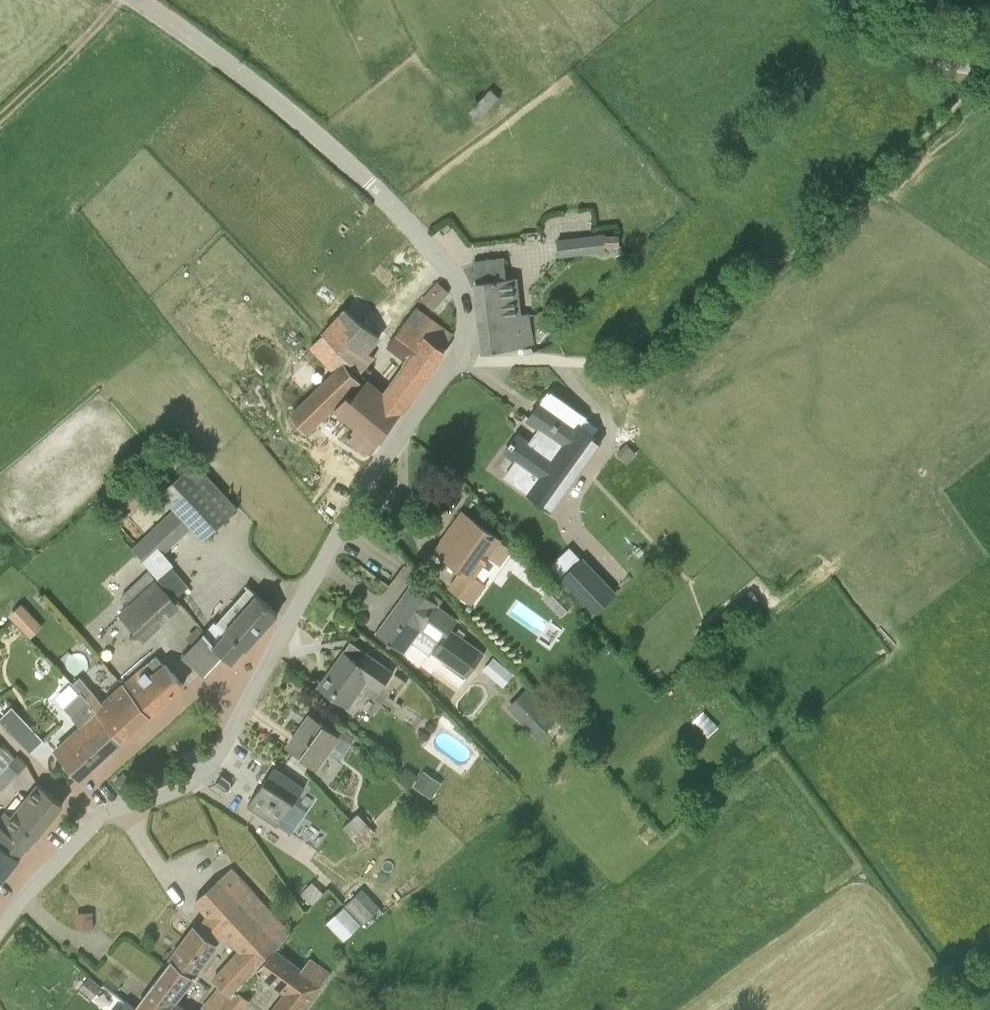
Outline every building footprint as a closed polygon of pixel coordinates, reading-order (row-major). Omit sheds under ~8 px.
[(491,89),(470,112),(478,120),(499,97),(491,89)] [(605,246),(605,235),(605,234),(557,239),(559,257),(606,252),(606,246),(605,246)] [(619,236),(605,235),(605,246),(606,246),(619,246),(619,236)] [(506,278),(504,259),(474,263),(481,325),(520,322),(515,277),(506,278)] [(439,314),(452,301),(451,297),(448,292),(444,288),(438,282),(422,299),(439,314)] [(352,397),(389,429),(413,396),(445,351),(442,349),(453,333),(416,306),(405,321),(388,344),(407,360),(407,366),(395,382),(385,395),(366,380),(352,397)] [(368,351),(380,336),(345,308),(323,333),(350,361),(349,362),(359,372),(373,356),(368,351)] [(520,323),(520,322),(481,325),(484,352),(534,347),(529,321),(520,323)] [(335,373),(291,415),(306,432),(346,395),(335,408),(356,425),(347,435),(367,452),(376,441),(378,443),(389,429),(352,397),(348,393),(361,382),(346,365),(349,362),(350,361),(323,333),(312,347),(335,373)] [(541,402),(529,418),(529,419),(564,445),(558,454),(575,466),(595,437),(578,425),(577,428),(541,402)] [(512,473),(533,489),(529,494),(551,510),(562,495),(557,491),(575,466),(558,454),(553,461),(517,435),(505,452),(520,462),(512,473)] [(636,453),(626,443),(617,453),(626,463),(636,453)] [(160,493),(175,509),(191,526),(204,539),(238,508),(194,461),(160,493)] [(132,549),(147,566),(163,552),(191,526),(175,509),(132,549)] [(471,602),(485,584),(473,575),(500,539),(462,512),(435,550),(462,570),(450,587),(471,602)] [(581,558),(560,578),(558,580),(593,616),(617,593),(582,557),(581,558)] [(191,589),(172,566),(159,578),(179,600),(191,589)] [(149,569),(121,595),(128,603),(157,577),(149,569)] [(425,594),(410,583),(408,586),(415,590),(409,598),(408,598),(408,597),(407,598),(406,598),(406,599),(406,600),(407,601),(403,607),(397,603),(377,631),(376,630),(375,632),(405,653),(422,629),(441,643),(458,620),(439,606),(442,602),(427,591),(425,594)] [(546,592),(565,612),(575,604),(556,583),(546,592)] [(224,655),(232,662),(245,648),(247,649),(279,614),(247,585),(246,586),(249,589),(218,624),(227,632),(215,644),(214,646),(224,655)] [(750,591),(701,633),(712,645),(762,605),(750,591)] [(23,602),(10,614),(31,638),(44,626),(23,602)] [(183,656),(205,676),(224,655),(214,646),(215,644),(213,643),(215,641),(204,631),(204,632),(183,656)] [(318,686),(335,698),(351,709),(369,684),(379,691),(393,671),(357,645),(350,654),(344,650),(318,686)] [(157,707),(183,684),(165,663),(164,664),(156,656),(124,684),(124,683),(123,684),(135,697),(143,690),(157,707)] [(493,658),(483,671),(502,687),(513,675),(493,658)] [(73,683),(82,692),(81,692),(122,739),(157,707),(143,690),(135,697),(123,684),(114,692),(102,703),(80,676),(73,683)] [(122,739),(81,692),(62,710),(79,728),(56,751),(79,777),(122,739)] [(526,692),(511,706),(539,736),(554,723),(526,692)] [(14,705),(1,718),(32,752),(45,739),(14,705)] [(337,733),(312,715),(288,747),(313,765),(337,733)] [(4,749),(0,754),(0,792),(27,764),(17,755),(14,758),(4,749)] [(274,767),(268,776),(248,803),(279,824),(304,788),(274,767)] [(136,780),(124,769),(113,780),(125,792),(136,780)] [(424,771),(414,786),(432,797),(441,783),(424,771)] [(230,782),(222,775),(214,785),(223,791),(232,787),(230,782)] [(27,847),(35,837),(36,837),(63,803),(39,784),(13,817),(7,812),(0,821),(0,825),(27,847)] [(351,819),(368,837),(375,831),(358,812),(351,819)] [(359,844),(368,837),(351,819),(343,826),(359,844)] [(2,880),(20,858),(19,857),(27,847),(0,825),(0,878),(2,880)] [(232,996),(235,992),(233,990),(255,968),(257,969),(273,950),(274,951),(274,950),(290,932),(232,869),(195,901),(208,914),(198,927),(196,925),(171,958),(172,960),(193,976),(216,945),(215,943),(224,931),(241,950),(227,967),(220,960),(209,972),(223,986),(220,988),(232,996)] [(379,906),(361,889),(350,900),(368,917),(379,906)] [(93,911),(76,912),(76,928),(94,928),(93,911)] [(257,969),(263,972),(261,975),(285,993),(272,1009),(304,1009),(322,987),(321,986),(330,974),(318,965),(309,977),(274,951),(273,950),(257,969)] [(193,976),(172,960),(147,993),(136,1009),(135,1009),(185,1009),(173,1002),(193,976)] [(88,978),(81,986),(94,996),(101,989),(88,978)] [(232,996),(220,988),(204,1008),(206,1009),(220,1009),(232,996)] [(248,1002),(235,992),(232,996),(220,1009),(241,1009),(248,1002)]
